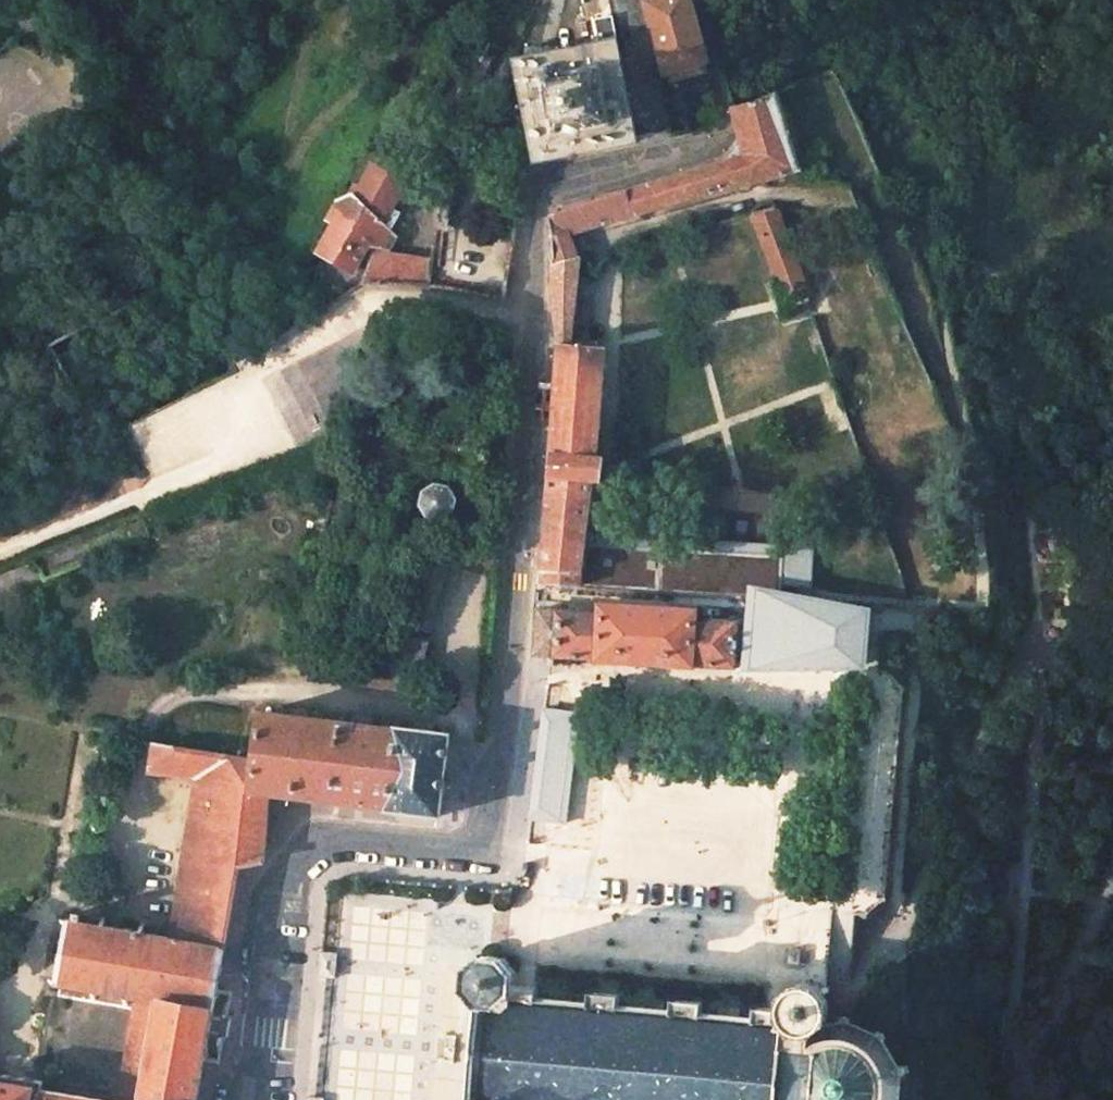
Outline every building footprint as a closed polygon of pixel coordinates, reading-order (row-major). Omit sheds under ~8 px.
[(686,0),(662,0),(650,4),(668,68),(702,59),(686,0)] [(612,14),(594,18),(598,40),(616,36),(612,14)] [(502,43),(484,33),(463,72),(479,81),(502,43)] [(543,55),(516,60),(521,87),(529,86),(538,132),(530,134),(536,161),(563,156),(561,148),(608,139),(609,147),(636,141),(631,114),(623,116),(614,69),(622,68),(617,40),(590,46),(591,54),(545,63),(543,55)] [(572,209),(554,214),(549,217),(549,222),(551,243),(552,291),(558,335),(558,344),(582,344),(580,257),(577,257),(578,230),(751,180),(752,184),(799,170),(775,91),(733,109),(740,141),(729,161),(572,209)] [(401,186),(373,171),(364,187),(357,187),(354,188),(352,190),(352,191),(356,197),(340,202),(329,220),(335,224),(317,255),(323,258),(315,272),(329,281),(337,266),(351,275),(369,244),(382,252),(392,235),(389,233),(401,212),(389,205),(401,186)] [(787,216),(775,207),(753,213),(789,304),(813,294),(782,224),(787,222),(787,216)] [(430,272),(430,264),(372,257),(362,285),(430,287),(430,272)] [(603,447),(610,344),(582,344),(558,344),(558,351),(538,571),(537,584),(582,586),(747,596),(748,590),(781,592),(782,585),(811,587),(814,547),(588,533),(602,476),(612,477),(613,465),(614,448),(603,447)] [(449,520),(456,491),(427,484),(420,513),(449,520)] [(781,592),(748,590),(747,596),(741,669),(866,671),(872,607),(781,592)] [(599,610),(536,607),(534,653),(551,654),(550,657),(599,660),(599,651),(689,657),(688,665),(736,669),(738,621),(694,617),(694,608),(599,599),(599,610)] [(417,680),(426,643),(389,633),(380,672),(404,677),(417,680)] [(580,711),(542,707),(529,819),(565,823),(567,824),(580,711)] [(251,791),(269,793),(321,800),(386,807),(385,809),(440,816),(450,735),(395,728),(261,712),(255,761),(251,791)] [(251,791),(255,761),(176,748),(155,745),(151,771),(199,777),(173,938),(224,948),(239,866),(264,862),(269,793),(251,791)] [(164,1002),(213,1009),(217,990),(219,977),(221,966),(221,967),(224,948),(173,938),(74,920),(68,919),(68,920),(61,956),(56,984),(57,985),(58,985),(93,991),(125,996),(137,999),(164,1002)] [(789,947),(788,964),(799,965),(800,948),(789,947)] [(335,977),(338,953),(337,952),(320,951),(320,952),(318,975),(318,976),(325,977),(335,978),(335,977)] [(481,1000),(505,1003),(516,987),(516,972),(503,957),(499,957),(483,955),(469,968),(468,987),(481,1000)] [(815,1032),(826,1025),(828,1000),(815,985),(796,983),(782,996),(781,1009),(780,1020),(794,1031),(815,1032)] [(898,1073),(909,1071),(907,1065),(903,1065),(902,1064),(898,1066),(883,1040),(885,1037),(879,1032),(876,1035),(849,1023),(849,1018),(840,1017),(840,1022),(826,1025),(815,1032),(794,1031),(780,1020),(781,1009),(758,1007),(756,1018),(701,1013),(702,1002),(675,1000),(674,1011),(619,1006),(619,995),(593,992),(592,1003),(536,998),(536,989),(526,988),(516,987),(505,1003),(496,1099),(896,1099),(898,1073)] [(213,1009),(204,1060),(221,1063),(225,1040),(227,1040),(232,1016),(230,1016),(234,993),(217,990),(213,1009)] [(137,999),(118,1099),(197,1099),(204,1060),(213,1009),(164,1002),(137,999)] [(454,1063),(456,1035),(443,1033),(440,1062),(454,1063)] [(42,1089),(44,1081),(0,1074),(0,1099),(107,1099),(42,1089)]
